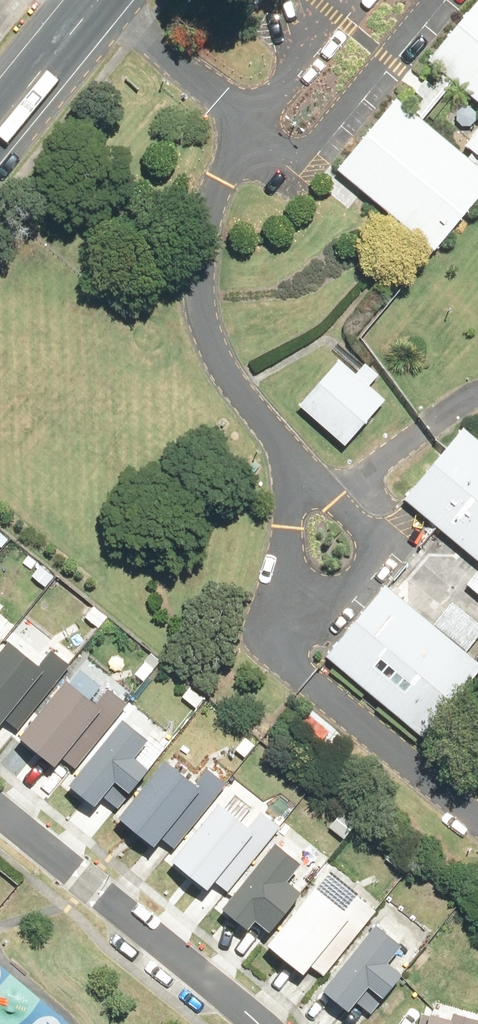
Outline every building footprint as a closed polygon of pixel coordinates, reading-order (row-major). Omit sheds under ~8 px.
[(433,64),(448,76),(458,84),(477,101),(477,9),(433,64)] [(427,100),(417,114),(426,121),(458,84),(448,76),(438,88),(429,82),(420,95),(427,100)] [(402,102),(343,172),(437,250),(441,253),(477,208),(477,165),(426,121),(417,114),(402,102)] [(390,400),(344,362),(305,409),(351,447),(390,400)] [(468,430),(452,450),(409,501),(477,557),(477,438),(468,430)] [(477,687),(477,649),(390,579),(330,654),(436,739),(477,687)] [(11,732),(43,691),(49,696),(68,671),(20,633),(7,649),(0,658),(0,724),(11,732)] [(77,765),(128,703),(111,690),(103,699),(75,676),(23,741),(58,770),(67,758),(77,765)] [(121,782),(137,794),(157,768),(144,758),(157,742),(128,718),(76,784),(103,806),(121,782)] [(178,848),(229,783),(213,770),(203,783),(172,758),(126,815),(162,844),(166,839),(178,848)] [(276,837),(288,823),(270,808),(258,823),(227,799),(179,859),(214,888),(220,881),(233,890),(276,837)] [(265,914),(280,926),(308,891),(294,880),(308,863),(282,842),(229,907),(254,927),(265,914)] [(328,975),(382,908),(363,893),(351,908),(322,885),(275,944),(311,973),(317,966),(328,975)] [(374,984),(391,996),(409,975),(393,961),(407,942),(383,923),(330,988),(355,1008),(374,984)] [(462,1012),(459,1021),(437,1015),(435,1023),(477,1023),(477,1016),(462,1012)]
